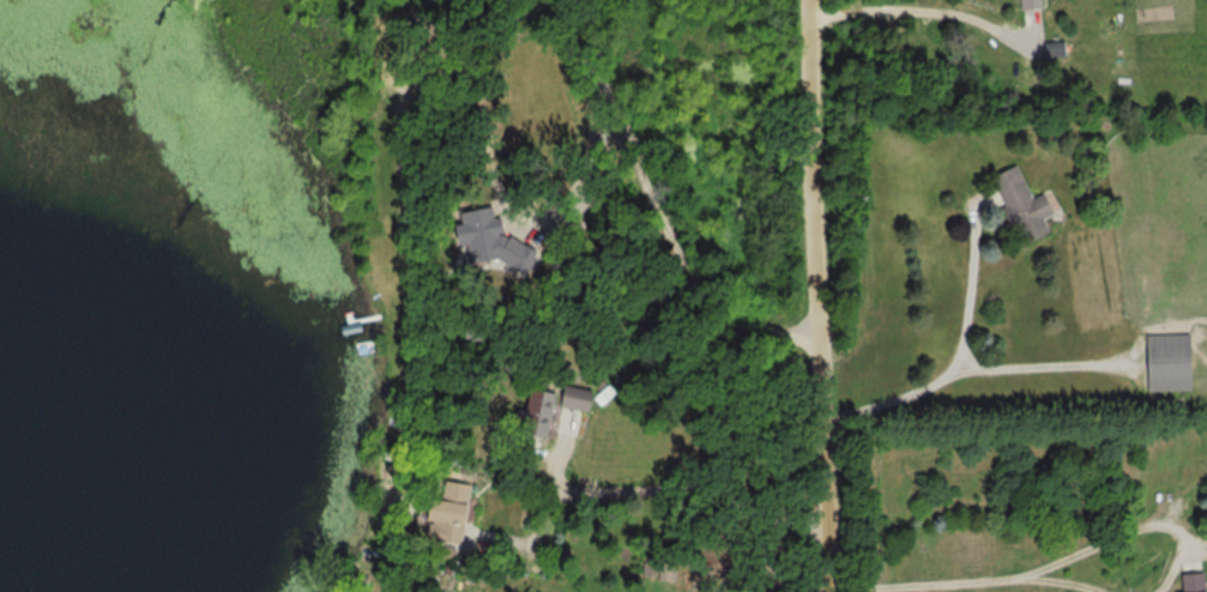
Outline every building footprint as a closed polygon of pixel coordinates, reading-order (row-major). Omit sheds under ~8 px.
[(1046,56),(1064,56),(1064,41),(1046,41),(1046,56)] [(992,175),(1021,245),(1049,233),(1042,217),(1052,213),(1044,193),(1031,199),(1017,165),(992,175)] [(1190,346),(1146,346),(1146,379),(1190,378),(1190,346)] [(587,410),(590,391),(564,386),(561,405),(587,410)] [(553,393),(528,390),(523,435),(548,438),(553,393)] [(460,545),(471,486),(444,481),(440,501),(428,498),(423,520),(445,524),(442,542),(460,545)] [(1181,574),(1182,591),(1206,591),(1205,573),(1181,574)]
